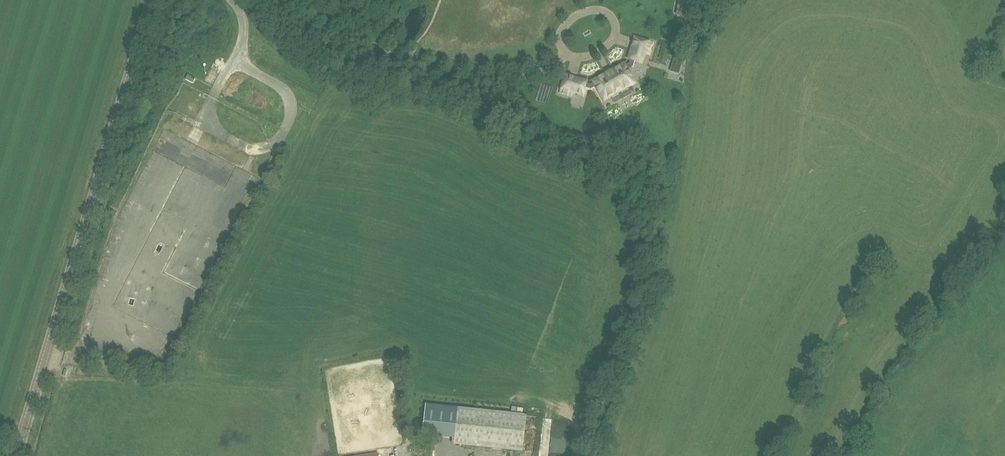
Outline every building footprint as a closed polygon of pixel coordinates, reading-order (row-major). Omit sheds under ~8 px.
[(687,16),(689,2),(678,0),(675,14),(687,16)] [(648,54),(651,43),(635,39),(629,59),(631,59),(629,64),(625,66),(624,64),(593,81),(594,83),(590,86),(585,84),(585,82),(565,76),(560,93),(571,96),(572,91),(582,94),(584,87),(591,88),(596,87),(603,100),(634,83),(627,69),(632,66),(634,60),(641,62),(644,52),(648,54)] [(670,70),(680,73),(684,61),(675,57),(670,70)] [(193,83),(195,78),(188,75),(186,79),(193,83)] [(621,109),(632,103),(629,96),(617,102),(621,109)] [(426,405),(423,435),(453,438),(452,444),(522,450),(526,415),(426,405)]
